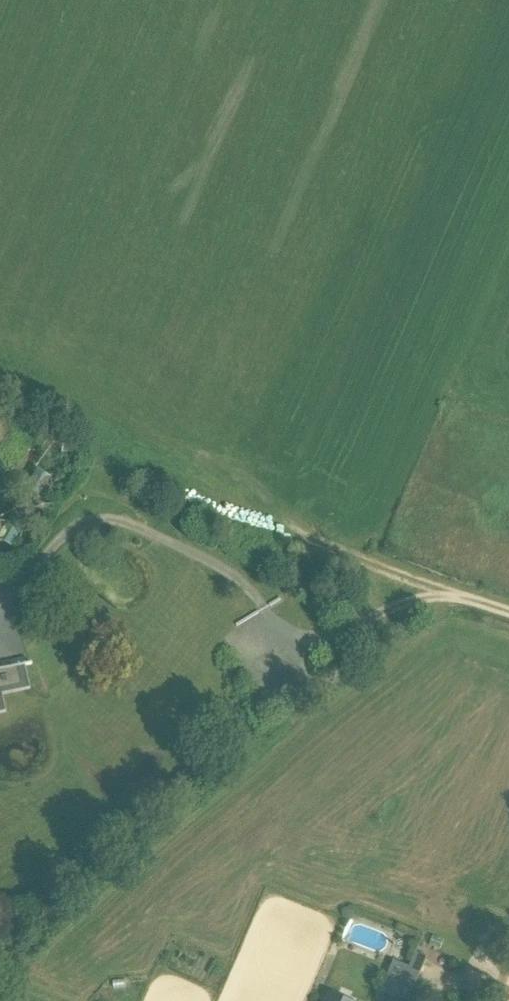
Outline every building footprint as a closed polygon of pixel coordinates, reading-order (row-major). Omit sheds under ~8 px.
[(0,537),(0,541),(13,549),(23,532),(8,523),(0,537)] [(13,688),(13,689),(22,687),(17,666),(0,670),(0,691),(13,688)] [(83,763),(100,756),(95,746),(78,753),(83,763)] [(386,980),(412,991),(420,971),(394,961),(386,980)] [(386,980),(378,998),(385,1000),(407,1000),(412,991),(386,980)] [(329,991),(325,1000),(354,1000),(329,991)]
